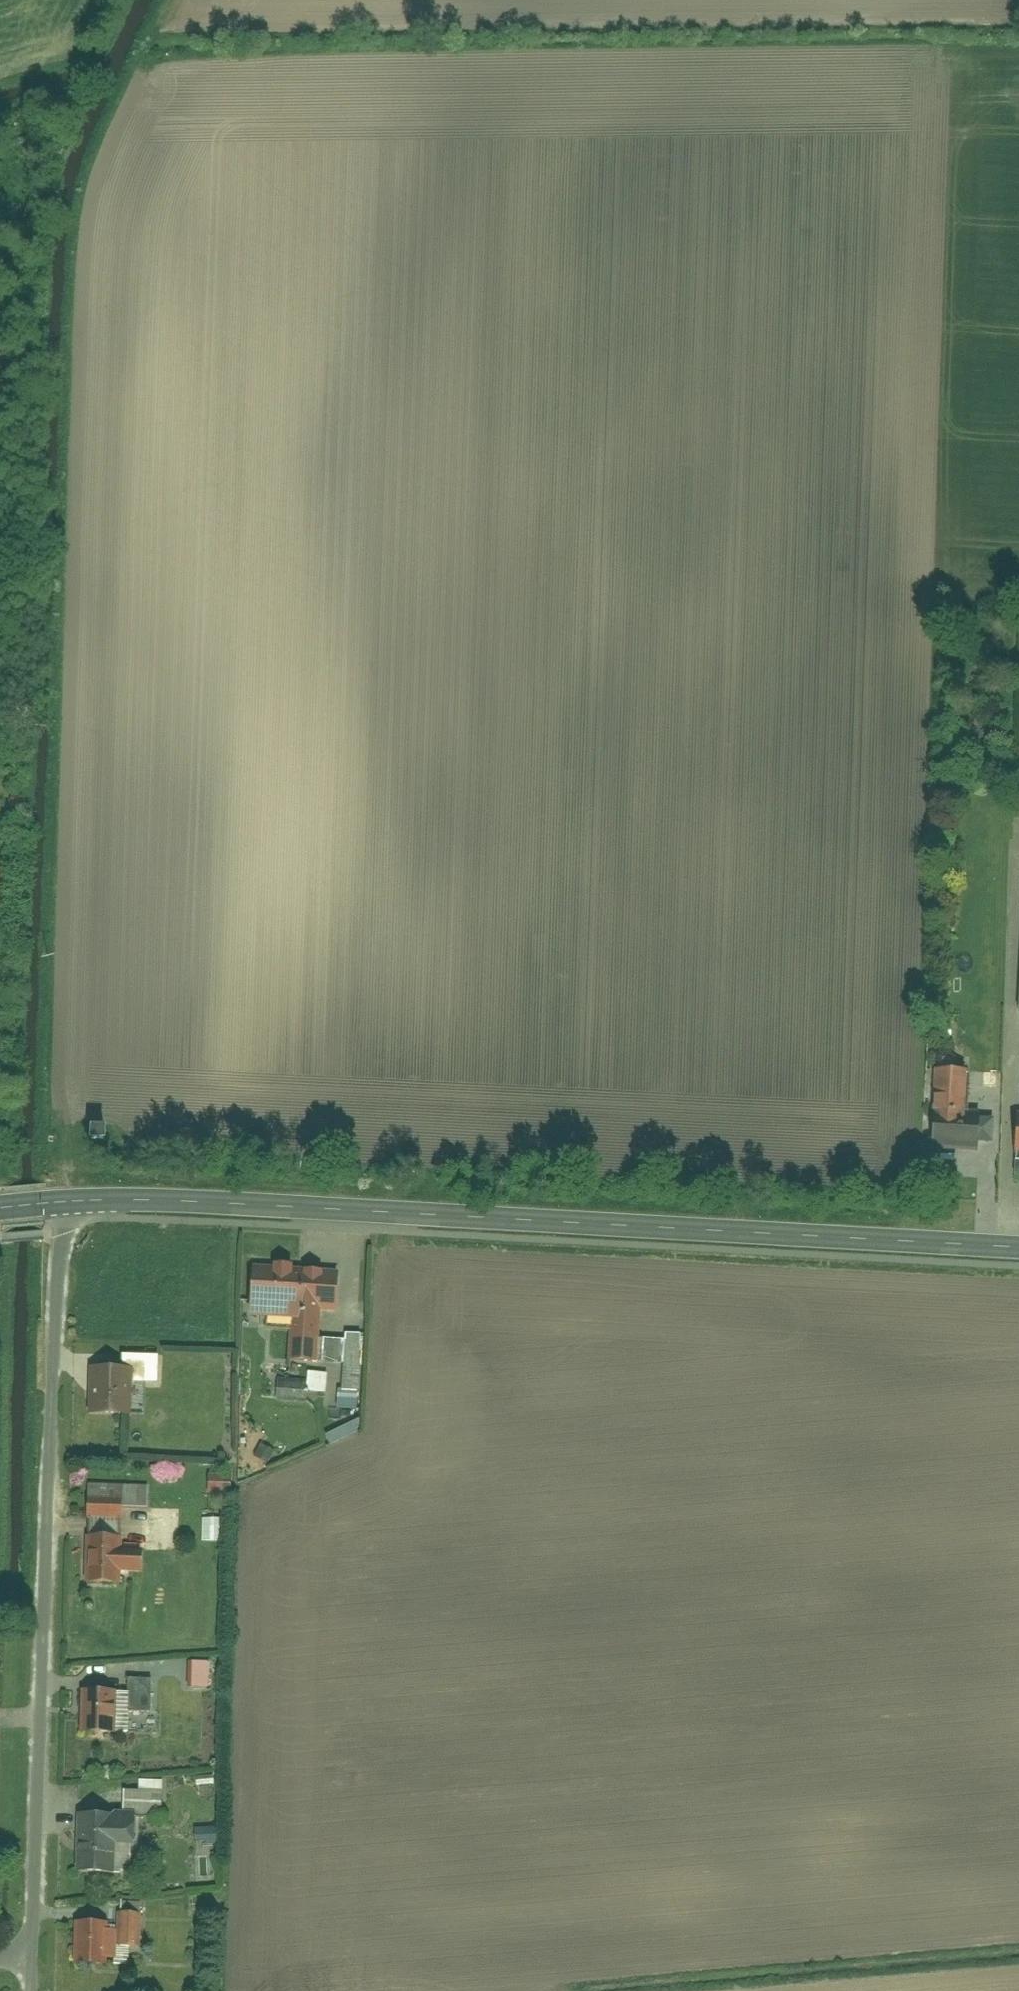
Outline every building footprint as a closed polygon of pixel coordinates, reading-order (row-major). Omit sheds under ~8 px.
[(1018,807),(1018,783),(1010,783),(1010,807),(1018,807)] [(963,1071),(932,1069),(928,1146),(975,1149),(977,1112),(961,1111),(963,1071)] [(1012,1117),(1010,1153),(1018,1153),(1018,1117),(1012,1117)] [(101,1132),(94,1132),(94,1145),(107,1145),(107,1138),(107,1132),(101,1132)] [(315,1337),(317,1308),(332,1309),(334,1269),(250,1265),(248,1312),(288,1314),(286,1358),(340,1360),(338,1390),(355,1391),(359,1333),(342,1332),(341,1338),(315,1337)] [(127,1413),(128,1380),(154,1381),(155,1353),(120,1353),(120,1365),(88,1365),(87,1413),(127,1413)] [(304,1371),(303,1379),(277,1378),(275,1400),(303,1402),(304,1390),(322,1391),(323,1373),(304,1371)] [(335,1444),(365,1435),(362,1424),(331,1433),(335,1444)] [(88,1485),(88,1496),(84,1496),(84,1515),(119,1515),(119,1506),(144,1506),(144,1485),(88,1485)] [(226,1540),(225,1518),(204,1520),(205,1541),(226,1540)] [(81,1580),(115,1581),(115,1570),(137,1570),(138,1545),(115,1544),(116,1535),(82,1534),(81,1580)] [(200,1688),(217,1688),(217,1661),(200,1661),(200,1688)] [(124,1677),(124,1689),(78,1688),(77,1729),(124,1730),(125,1710),(147,1710),(147,1668),(136,1668),(136,1678),(124,1677)] [(159,1789),(120,1789),(120,1808),(159,1808),(159,1789)] [(75,1872),(119,1872),(120,1844),(131,1844),(131,1810),(76,1809),(75,1872)] [(204,1830),(203,1843),(220,1844),(221,1831),(204,1830)] [(105,1921),(72,1920),(71,1962),(103,1963),(104,1958),(114,1958),(115,1945),(136,1946),(136,1914),(115,1913),(115,1926),(105,1926),(105,1921)]
